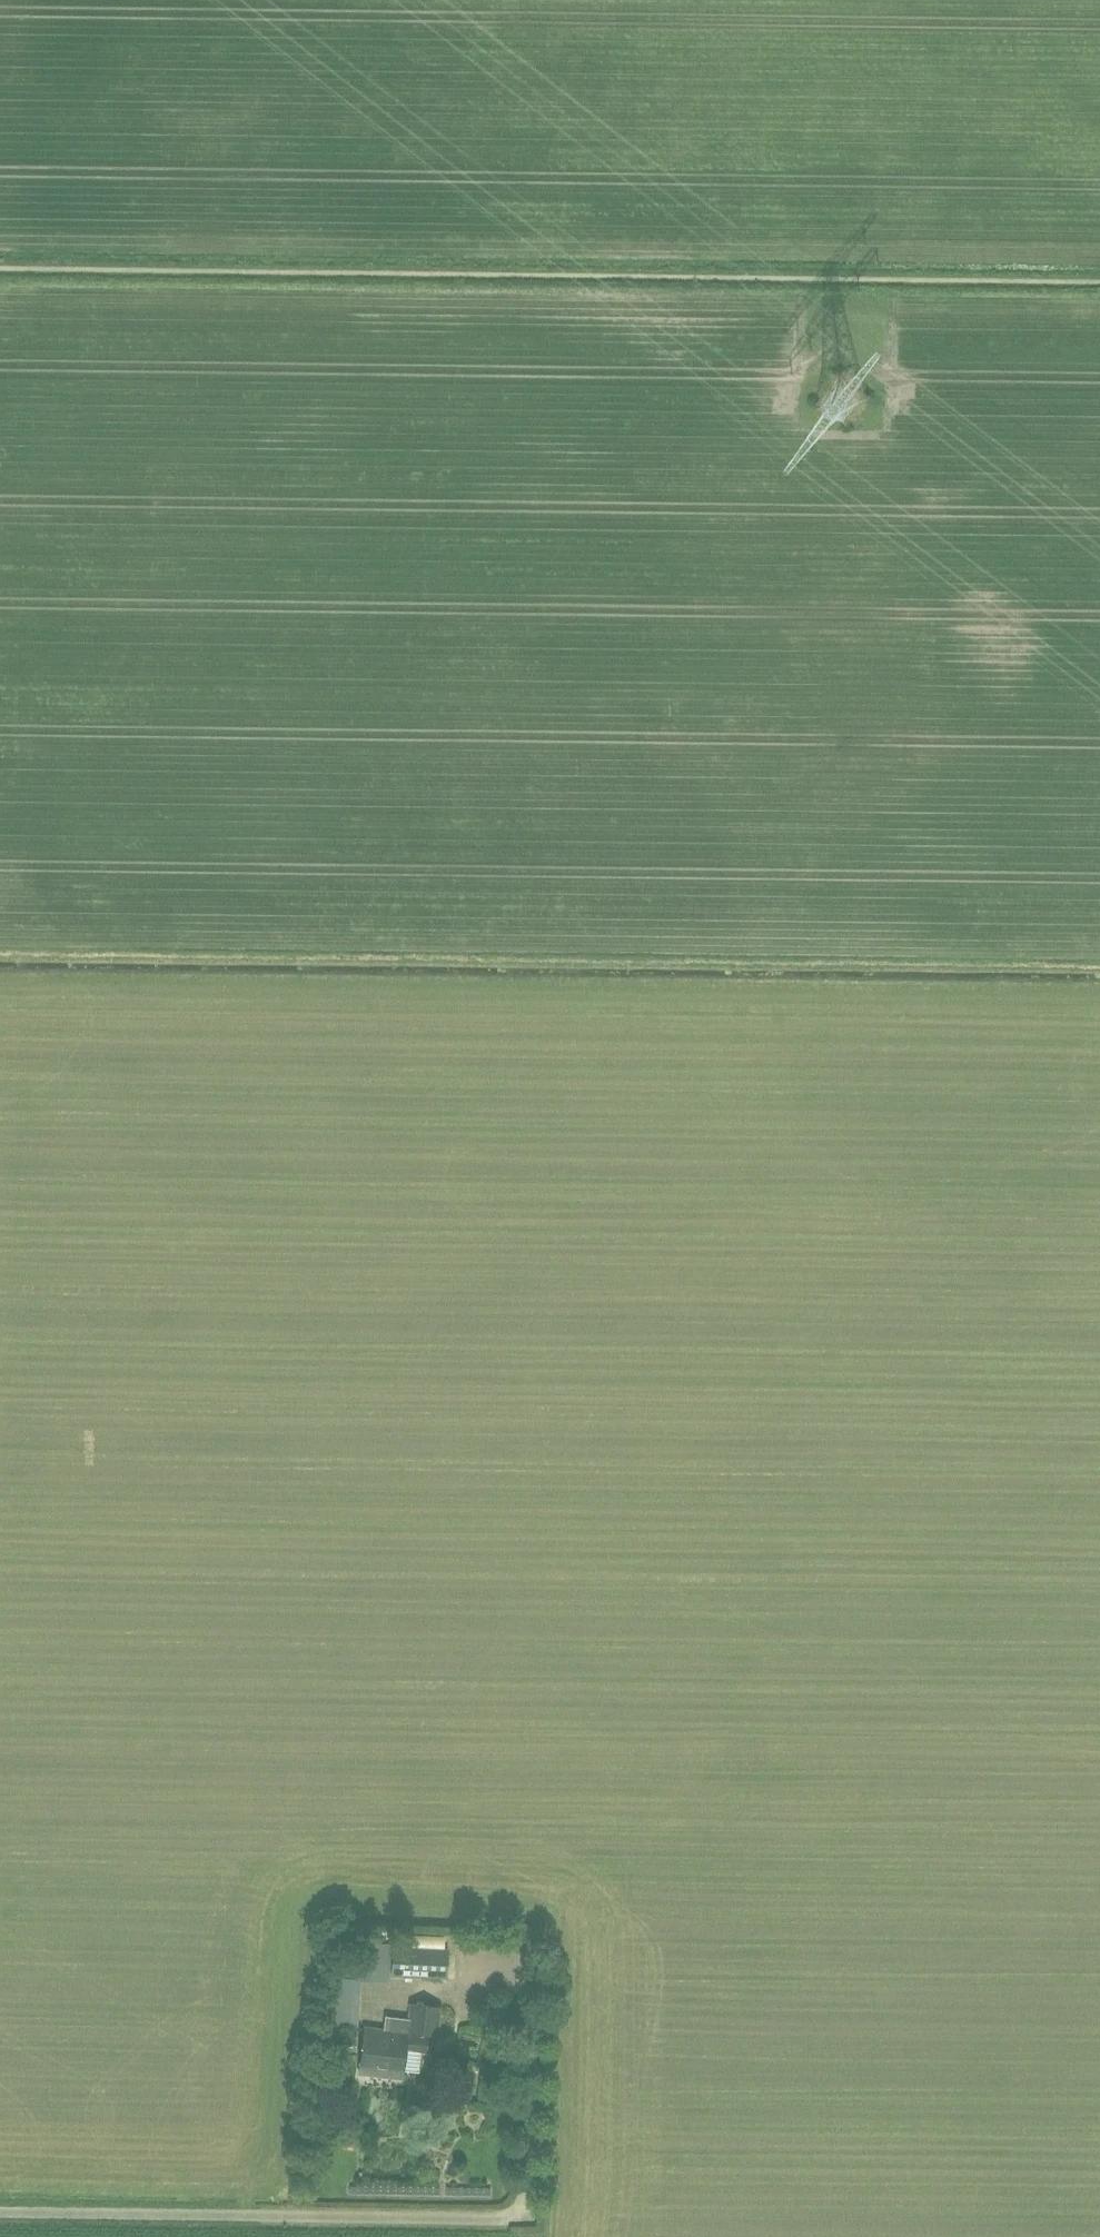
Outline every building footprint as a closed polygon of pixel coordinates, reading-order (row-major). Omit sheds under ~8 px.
[(450,1951),(395,1947),(393,1976),(447,1980),(450,1951)] [(427,2052),(429,2036),(436,2037),(440,2009),(412,2005),(410,2020),(385,2017),(383,2030),(364,2028),(359,2065),(402,2071),(405,2049),(427,2052)]
